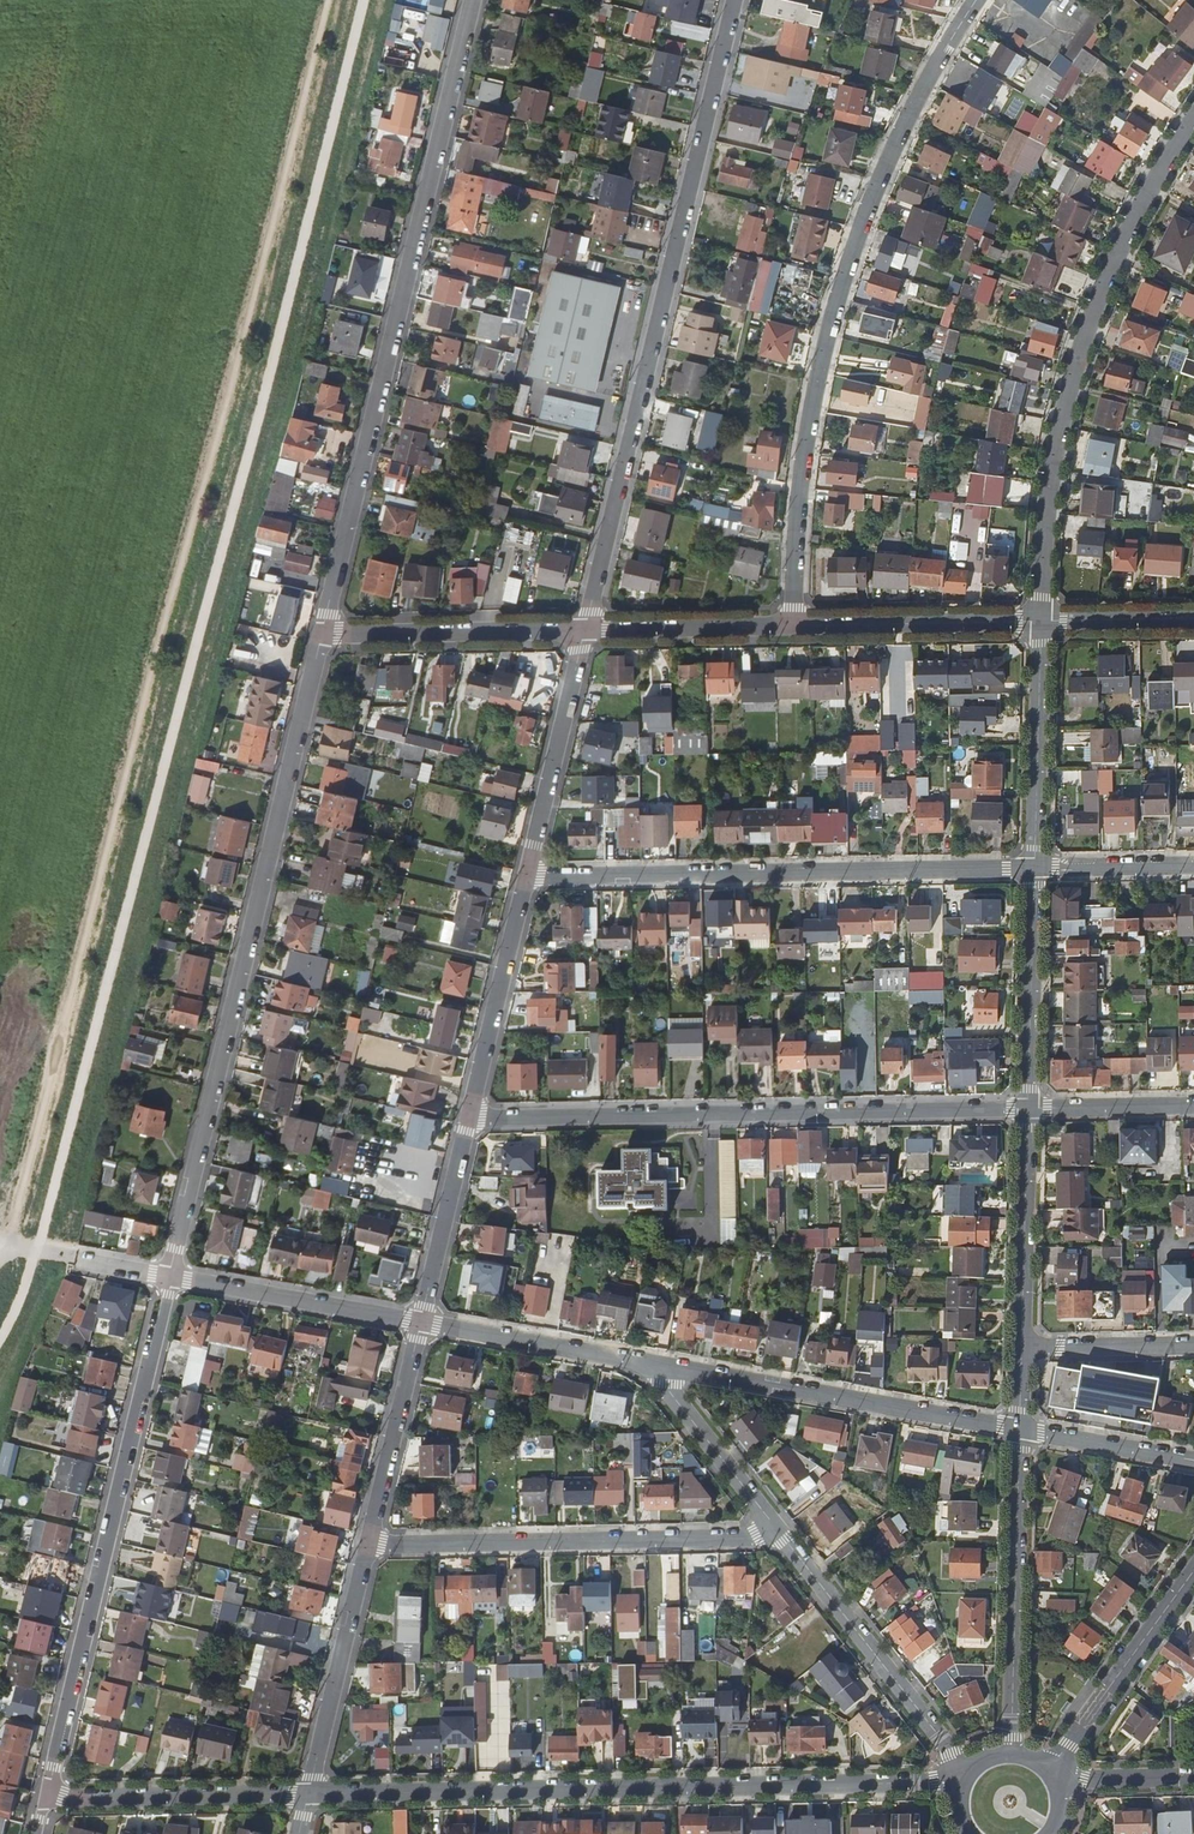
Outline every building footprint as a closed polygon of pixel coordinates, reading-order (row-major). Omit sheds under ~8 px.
[(428,10),(436,11),(437,6),(439,6),(442,7),(444,0),(430,0),(428,10)] [(504,6),(527,12),(530,0),(505,0),(504,6)] [(669,19),(674,20),(696,25),(701,0),(673,0),(669,19)] [(810,26),(820,28),(824,12),(814,10),(816,0),(786,0),(785,0),(766,0),(762,14),(788,20),(810,26)] [(1034,12),(1043,0),(1021,0),(1020,2),(1034,12)] [(1052,0),(1043,0),(1034,12),(1040,17),(1052,0)] [(1193,44),(1193,8),(1189,4),(1168,29),(1191,48),(1193,44)] [(609,9),(602,7),(600,14),(607,16),(609,9)] [(874,10),(866,39),(891,45),(898,16),(874,10)] [(651,42),(657,16),(639,12),(633,38),(651,42)] [(511,65),(522,18),(504,14),(492,61),(511,65)] [(1099,28),(1104,20),(1096,14),(1090,21),(1099,28)] [(810,26),(788,20),(782,44),(780,54),(799,58),(801,48),(805,49),(810,26)] [(1058,72),(1065,77),(1074,64),(1084,49),(1099,28),(1090,21),(1075,42),(1077,44),(1058,72)] [(683,53),(685,42),(668,38),(666,49),(683,53)] [(996,56),(991,64),(1006,74),(1016,60),(1021,64),(1025,58),(998,41),(991,53),(996,56)] [(870,47),(863,73),(889,80),(896,54),(870,47)] [(1099,60),(1084,49),(1074,64),(1089,74),(1099,60)] [(682,56),(658,50),(650,81),(674,87),(682,56)] [(1192,67),(1179,57),(1169,50),(1151,74),(1147,79),(1139,88),(1159,103),(1170,87),(1175,91),(1192,67)] [(601,54),(591,52),(587,67),(598,69),(601,54)] [(1179,57),(1192,67),(1193,65),(1193,61),(1183,52),(1179,57)] [(784,94),(791,65),(750,55),(745,75),(768,81),(766,90),(784,94)] [(826,64),(824,70),(844,75),(846,69),(826,64)] [(954,96),(967,103),(969,104),(975,94),(972,92),(977,84),(985,89),(993,77),(973,65),(954,96)] [(598,69),(587,67),(585,78),(584,82),(602,86),(605,71),(598,69)] [(1031,98),(1046,107),(1054,95),(1065,77),(1058,72),(1051,67),(1031,98)] [(1125,78),(1139,88),(1147,79),(1132,68),(1125,78)] [(743,84),(766,90),(768,81),(745,75),(743,84)] [(570,96),(580,99),(584,82),(585,78),(575,76),(570,96)] [(499,102),(504,81),(489,77),(488,81),(485,81),(483,89),(479,88),(477,94),(482,95),(481,98),(499,102)] [(1075,83),(1065,77),(1054,95),(1063,101),(1075,83)] [(972,92),(975,94),(980,97),(985,89),(977,84),(972,92)] [(842,85),(834,120),(857,126),(866,90),(842,85)] [(526,86),(519,118),(543,124),(550,92),(526,86)] [(641,87),(635,112),(659,117),(665,93),(641,87)] [(382,121),(380,129),(409,136),(419,97),(399,92),(391,124),(382,121)] [(954,96),(951,94),(933,124),(950,133),(967,103),(954,96)] [(582,119),(587,100),(580,99),(575,117),(582,119)] [(598,137),(621,143),(622,141),(625,129),(629,110),(606,105),(598,137)] [(736,106),(729,136),(758,143),(765,112),(736,106)] [(1038,142),(1055,112),(1046,107),(1030,137),(1038,142)] [(500,147),(507,115),(478,108),(473,130),(475,131),(472,141),(500,147)] [(369,111),(366,123),(377,126),(380,114),(369,111)] [(1128,124),(1114,145),(1135,158),(1148,137),(1145,135),(1149,127),(1129,115),(1125,122),(1128,124)] [(834,128),(825,167),(848,173),(858,134),(834,128)] [(409,136),(380,129),(378,140),(382,141),(378,158),(373,157),(372,164),(376,165),(376,167),(390,171),(391,166),(398,168),(404,144),(407,145),(409,136)] [(568,150),(572,131),(563,129),(559,148),(568,150)] [(625,129),(622,141),(631,143),(634,131),(625,129)] [(999,160),(1014,168),(1021,155),(1030,137),(1015,130),(999,160)] [(1038,142),(1030,137),(1021,155),(1037,163),(1046,147),(1038,142)] [(501,147),(500,147),(472,141),(465,139),(459,166),(472,170),(476,156),(497,161),(501,147)] [(791,159),(795,148),(796,145),(777,141),(774,155),(791,159)] [(1126,156),(1103,142),(1087,168),(1109,182),(1126,156)] [(931,144),(921,164),(945,174),(954,156),(931,144)] [(636,179),(657,184),(665,153),(638,147),(630,178),(636,179)] [(804,150),(795,148),(791,159),(801,162),(804,150)] [(1008,179),(1014,168),(999,160),(982,152),(976,163),(1008,179)] [(725,159),(719,182),(763,192),(766,183),(759,182),(761,173),(733,167),(734,161),(725,159)] [(801,162),(791,159),(788,170),(799,172),(803,162),(801,162)] [(1024,173),(1014,168),(1008,179),(999,199),(1010,204),(1024,173)] [(1064,186),(1061,192),(1070,197),(1091,207),(1096,200),(1084,194),(1092,180),(1070,169),(1062,185),(1064,186)] [(520,187),(462,173),(460,179),(458,178),(452,204),(455,205),(449,226),(460,229),(465,225),(473,227),(479,200),(515,209),(520,187)] [(603,206),(628,212),(631,198),(633,189),(636,179),(630,178),(607,173),(600,205),(603,206)] [(834,180),(809,175),(803,206),(828,211),(834,180)] [(901,200),(919,207),(931,211),(940,187),(910,175),(901,200)] [(533,190),(545,193),(546,187),(536,185),(537,182),(528,180),(526,188),(533,190)] [(555,202),(557,196),(545,193),(533,190),(532,196),(555,202)] [(985,231),(999,199),(985,192),(970,225),(985,231)] [(1094,209),(1091,207),(1070,197),(1056,225),(1063,228),(1080,236),(1094,209)] [(776,207),(768,205),(765,214),(770,216),(768,223),(771,224),(775,208),(776,207)] [(603,206),(596,238),(622,244),(625,231),(623,230),(624,224),(627,225),(630,212),(628,212),(603,206)] [(919,207),(907,239),(936,250),(948,217),(931,211),(919,207)] [(369,208),(363,233),(383,238),(389,213),(369,208)] [(829,220),(804,215),(796,258),(819,263),(823,240),(826,241),(829,220)] [(760,229),(762,219),(750,216),(742,248),(754,251),(756,244),(764,246),(769,231),(760,229)] [(1168,238),(1193,251),(1193,227),(1177,219),(1168,238)] [(1087,239),(1080,236),(1063,228),(1050,258),(1062,263),(1071,267),(1079,250),(1082,251),(1087,239)] [(556,229),(550,252),(559,254),(576,259),(578,251),(587,253),(591,237),(581,234),(580,235),(556,229)] [(888,236),(878,266),(890,270),(892,265),(903,269),(908,254),(906,254),(909,244),(888,236)] [(982,240),(970,236),(967,245),(978,249),(978,248),(982,240)] [(983,236),(983,237),(982,240),(978,248),(978,249),(978,250),(1000,260),(1004,252),(993,247),(996,242),(983,236)] [(1193,251),(1168,238),(1158,258),(1176,267),(1173,272),(1181,276),(1193,251)] [(457,247),(451,271),(461,273),(463,267),(488,273),(500,276),(504,258),(492,255),(480,252),(474,251),(475,246),(464,244),(462,248),(457,247)] [(978,249),(967,245),(961,259),(973,263),(978,250),(978,249)] [(627,247),(625,254),(642,258),(644,251),(627,247)] [(559,254),(550,252),(546,251),(544,257),(558,261),(559,254)] [(1062,263),(1050,258),(1037,252),(1024,283),(1050,292),(1062,263)] [(750,310),(761,312),(773,262),(761,259),(759,267),(753,288),(748,309),(750,310)] [(591,260),(589,268),(603,271),(605,264),(591,260)] [(748,309),(753,288),(759,267),(738,262),(733,279),(728,278),(723,296),(729,298),(727,304),(735,306),(748,309)] [(773,262),(761,312),(766,313),(779,263),(773,262)] [(990,270),(974,264),(963,295),(990,304),(997,280),(988,278),(990,270)] [(354,265),(345,300),(365,305),(369,292),(372,290),(377,271),(354,265)] [(815,269),(798,265),(795,283),(811,287),(815,269)] [(528,377),(589,392),(593,372),(607,315),(614,286),(553,271),(528,377)] [(876,272),(869,291),(896,300),(903,281),(876,272)] [(327,275),(321,302),(328,304),(335,277),(327,275)] [(441,276),(435,301),(454,306),(469,309),(472,299),(462,296),(466,282),(441,276)] [(1144,282),(1134,307),(1156,316),(1166,292),(1144,282)] [(527,323),(534,290),(516,286),(513,300),(516,300),(511,319),(512,320),(527,323)] [(622,288),(614,286),(607,315),(615,317),(622,288)] [(454,306),(435,301),(429,324),(449,328),(454,306)] [(902,315),(869,305),(862,332),(890,339),(894,320),(900,322),(902,315)] [(748,309),(735,306),(732,319),(745,322),(748,309)] [(688,326),(683,350),(706,355),(715,317),(692,312),(688,326)] [(506,318),(483,313),(482,318),(505,324),(506,318)] [(615,317),(607,315),(593,372),(601,374),(615,317)] [(523,338),(527,323),(512,320),(511,325),(505,324),(482,318),(477,336),(497,341),(499,333),(523,338)] [(337,321),(330,351),(352,357),(359,326),(337,321)] [(1127,321),(1118,345),(1152,357),(1161,333),(1127,321)] [(761,354),(771,356),(787,360),(792,341),(795,329),(770,322),(761,354)] [(1061,329),(1039,322),(1031,350),(1052,356),(1061,329)] [(679,349),(683,350),(688,326),(684,325),(679,349)] [(951,329),(944,327),(939,325),(934,343),(929,342),(925,358),(942,362),(944,353),(951,329)] [(960,332),(951,329),(944,353),(953,355),(960,332)] [(461,341),(439,336),(434,358),(453,363),(455,355),(458,356),(461,341)] [(787,360),(771,356),(770,359),(790,364),(796,342),(792,341),(787,360)] [(502,350),(486,347),(482,364),(498,368),(502,350)] [(1037,386),(1046,357),(1023,350),(1021,355),(1019,354),(1011,380),(1029,384),(1037,386)] [(1167,368),(1181,373),(1187,355),(1172,350),(1167,368)] [(906,391),(918,394),(925,365),(895,359),(891,375),(905,378),(904,381),(908,382),(906,391)] [(327,365),(306,360),(303,373),(324,378),(327,365)] [(686,361),(679,392),(700,397),(708,366),(686,361)] [(1113,363),(1107,385),(1127,391),(1144,395),(1148,381),(1133,377),(1135,369),(1113,363)] [(417,365),(409,392),(434,399),(439,377),(444,378),(446,372),(417,365)] [(952,368),(948,386),(966,391),(970,373),(952,368)] [(593,372),(589,392),(596,393),(601,374),(593,372)] [(872,384),(847,379),(843,399),(868,404),(872,384)] [(1029,384),(1011,380),(1006,379),(1000,410),(1023,415),(1029,384)] [(521,382),(513,412),(524,415),(532,385),(521,382)] [(323,385),(316,414),(342,420),(345,406),(336,404),(340,389),(323,385)] [(874,386),(872,404),(879,405),(880,397),(911,401),(912,393),(885,389),(885,388),(874,386)] [(732,387),(731,394),(745,398),(747,390),(732,387)] [(299,388),(296,400),(306,402),(309,391),(299,388)] [(1129,399),(1104,392),(1096,424),(1118,430),(1124,406),(1127,407),(1129,399)] [(545,401),(593,413),(589,431),(595,433),(601,408),(546,395),(545,401)] [(928,429),(932,396),(919,395),(915,427),(928,429)] [(428,435),(434,436),(442,404),(409,396),(401,429),(406,430),(428,435)] [(1163,408),(1170,410),(1174,399),(1166,397),(1163,408)] [(540,420),(589,431),(593,413),(545,401),(540,420)] [(1023,415),(1000,410),(995,409),(989,441),(1008,444),(1012,445),(1016,425),(1022,426),(1024,415),(1023,415)] [(723,418),(724,414),(708,410),(700,445),(716,449),(723,418)] [(668,411),(660,442),(686,449),(693,418),(668,411)] [(306,421),(291,418),(280,456),(304,462),(305,458),(315,460),(319,440),(303,435),(306,421)] [(504,419),(496,451),(505,453),(511,430),(531,434),(533,426),(504,419)] [(1168,424),(1164,445),(1187,449),(1190,434),(1177,431),(1178,426),(1168,424)] [(856,425),(852,448),(876,452),(880,429),(867,427),(856,425)] [(1140,443),(1160,447),(1164,429),(1144,425),(1140,443)] [(424,451),(428,435),(406,430),(398,461),(418,466),(420,466),(424,451)] [(935,431),(927,430),(925,443),(924,447),(932,449),(935,431)] [(761,467),(760,476),(777,480),(783,437),(770,435),(770,432),(763,431),(760,454),(751,452),(749,466),(761,467)] [(1008,444),(989,441),(982,440),(977,473),(1003,477),(1008,444)] [(1092,440),(1086,475),(1110,478),(1116,445),(1092,440)] [(910,463),(921,465),(924,447),(925,443),(913,441),(910,463)] [(560,466),(585,472),(591,447),(566,442),(560,466)] [(1180,450),(1161,447),(1159,459),(1157,471),(1156,472),(1169,475),(1171,467),(1170,467),(1172,455),(1178,456),(1180,450)] [(1175,476),(1178,456),(1172,455),(1170,467),(1171,467),(1169,475),(1175,476)] [(418,466),(398,461),(392,460),(385,487),(404,491),(407,481),(414,483),(418,466)] [(833,461),(830,483),(857,487),(860,465),(833,461)] [(657,464),(650,493),(675,500),(681,470),(657,464)] [(587,485),(590,473),(585,472),(560,466),(558,478),(565,479),(587,485)] [(304,468),(301,479),(326,485),(329,473),(304,468)] [(968,504),(992,506),(1000,507),(1004,477),(1003,477),(977,473),(972,472),(968,504)] [(287,476),(275,474),(266,507),(272,508),(278,510),(287,476)] [(1160,475),(1159,484),(1167,485),(1168,476),(1160,475)] [(1089,516),(1107,518),(1114,519),(1117,486),(1087,483),(1083,516),(1089,516)] [(557,515),(581,520),(588,493),(563,488),(561,496),(557,515)] [(829,503),(828,502),(826,524),(844,526),(846,504),(847,492),(830,490),(829,503)] [(932,491),(931,498),(954,500),(955,493),(932,491)] [(557,515),(561,496),(545,492),(541,511),(557,515)] [(725,519),(742,523),(762,527),(772,530),(776,493),(755,492),(755,495),(754,506),(750,506),(747,505),(745,514),(727,510),(725,519)] [(847,492),(846,504),(861,506),(862,493),(847,492)] [(410,536),(419,500),(392,493),(383,530),(406,535),(410,536)] [(314,516),(333,520),(337,501),(319,496),(314,516)] [(485,496),(481,514),(502,520),(505,520),(508,507),(490,502),(491,498),(485,496)] [(478,501),(470,499),(468,507),(475,509),(478,501)] [(955,502),(945,501),(944,512),(954,513),(955,502)] [(1151,508),(1149,522),(1164,523),(1166,513),(1159,512),(1161,503),(1151,501),(1151,508)] [(708,506),(707,515),(725,519),(727,510),(708,506)] [(645,507),(637,543),(662,549),(671,513),(645,507)] [(1140,521),(1149,522),(1151,508),(1141,507),(1140,521)] [(270,513),(264,512),(255,543),(285,550),(293,518),(270,513)] [(707,515),(702,514),(700,524),(740,533),(742,523),(725,519),(707,515)] [(1088,525),(1106,526),(1107,518),(1089,516),(1088,525)] [(418,523),(414,536),(429,540),(433,527),(418,523)] [(501,541),(534,550),(539,532),(506,523),(501,541)] [(740,533),(739,535),(758,539),(762,527),(742,523),(740,533)] [(1079,555),(1104,557),(1106,533),(1081,531),(1079,555)] [(298,544),(296,552),(311,555),(312,547),(298,544)] [(987,555),(984,581),(1007,584),(1010,558),(1011,547),(988,544),(987,555)] [(1146,555),(1145,571),(1181,574),(1182,547),(1147,544),(1146,555)] [(737,546),(731,571),(760,578),(766,552),(737,546)] [(1117,549),(1117,569),(1137,569),(1137,550),(1117,549)] [(913,557),(911,582),(930,585),(946,587),(948,572),(950,552),(936,550),(934,560),(913,557)] [(539,579),(538,582),(563,588),(571,557),(546,551),(543,564),(535,562),(531,577),(539,579)] [(288,554),(284,569),(307,574),(310,559),(288,554)] [(878,554),(876,581),(896,583),(897,587),(911,587),(911,582),(913,557),(913,556),(878,554)] [(250,587),(271,591),(263,628),(293,634),(302,587),(286,584),(287,577),(274,574),(273,580),(265,579),(269,560),(256,557),(250,587)] [(457,567),(454,578),(452,578),(452,601),(474,601),(474,595),(484,595),(492,559),(481,557),(478,567),(457,567)] [(363,589),(392,596),(399,565),(371,558),(363,589)] [(632,558),(626,584),(659,592),(666,566),(632,558)] [(830,560),(831,586),(867,585),(866,559),(830,560)] [(408,564),(405,595),(415,596),(415,593),(437,595),(440,567),(408,564)] [(948,572),(946,587),(946,591),(967,593),(969,575),(948,572)] [(503,598),(517,602),(522,578),(509,575),(503,598)] [(512,652),(500,652),(497,664),(508,667),(512,652)] [(1132,667),(1132,655),(1099,656),(1100,679),(1100,691),(1131,691),(1131,667),(1132,667)] [(606,657),(607,685),(633,684),(633,665),(624,665),(623,657),(606,657)] [(992,694),(992,685),(1004,684),(1003,659),(972,659),(972,662),(949,661),(950,688),(976,687),(976,694),(992,694)] [(916,688),(950,688),(949,661),(949,660),(915,660),(916,688)] [(354,708),(363,710),(366,699),(372,700),(374,690),(379,669),(380,666),(365,663),(354,708)] [(706,664),(707,693),(733,692),(733,663),(706,664)] [(1175,706),(1191,706),(1191,700),(1193,700),(1193,663),(1174,663),(1174,680),(1175,706)] [(852,690),(881,690),(880,664),(851,664),(852,690)] [(455,666),(434,665),(434,685),(428,685),(428,700),(446,701),(446,686),(454,686),(455,666)] [(681,666),(681,680),(703,679),(703,666),(681,666)] [(379,669),(374,690),(411,690),(411,671),(396,671),(396,667),(387,667),(387,670),(379,669)] [(496,669),(494,677),(491,692),(526,701),(532,677),(496,669)] [(812,698),(811,670),(801,670),(801,671),(777,671),(777,677),(777,698),(812,698)] [(831,715),(846,715),(846,670),(811,670),(812,698),(812,706),(830,706),(831,715)] [(465,693),(489,699),(491,692),(494,677),(479,673),(479,676),(470,673),(465,693)] [(245,722),(268,728),(273,705),(275,706),(280,683),(256,677),(245,722)] [(742,678),(742,702),(777,701),(777,698),(777,677),(742,678)] [(1070,704),(1100,705),(1100,691),(1100,679),(1071,679),(1070,704)] [(1149,707),(1175,707),(1175,706),(1174,680),(1149,681),(1149,707)] [(955,695),(955,703),(969,703),(969,695),(955,695)] [(649,717),(649,730),(666,731),(665,704),(655,704),(655,698),(645,698),(645,717),(649,717)] [(361,717),(367,719),(367,718),(372,700),(366,699),(363,710),(361,717)] [(505,706),(488,702),(487,709),(503,713),(505,706)] [(319,711),(316,722),(328,724),(351,730),(355,731),(359,713),(335,707),(333,715),(319,711)] [(962,707),(961,734),(984,735),(985,723),(995,724),(996,708),(985,708),(962,707)] [(523,722),(518,742),(529,745),(531,736),(534,737),(538,721),(518,716),(517,721),(523,722)] [(367,719),(364,733),(368,734),(372,719),(367,718),(367,719)] [(395,741),(405,743),(406,737),(403,736),(405,728),(379,721),(375,736),(388,739),(389,739),(395,741)] [(639,735),(639,721),(624,721),(625,735),(639,735)] [(257,772),(268,728),(245,722),(240,743),(242,743),(236,767),(257,772)] [(904,750),(916,750),(916,723),(900,723),(901,746),(893,747),(893,737),(881,737),(882,750),(904,750)] [(328,724),(322,753),(345,759),(351,730),(328,724)] [(1141,727),(1100,728),(1092,728),(1093,760),(1117,760),(1117,743),(1141,743),(1141,727)] [(591,729),(584,757),(610,763),(617,735),(591,729)] [(406,737),(405,743),(420,746),(422,738),(407,734),(406,737)] [(389,739),(388,739),(381,737),(378,750),(386,752),(389,739)] [(639,737),(640,754),(652,754),(651,744),(648,744),(648,737),(639,737)] [(867,751),(867,737),(846,737),(847,751),(867,751)] [(882,750),(881,737),(867,737),(867,751),(869,751),(882,750)] [(420,746),(425,748),(433,750),(435,741),(422,738),(420,746)] [(422,761),(425,748),(420,746),(405,743),(395,741),(392,753),(422,761)] [(433,750),(441,751),(443,744),(443,743),(435,741),(433,750)] [(443,744),(441,751),(462,757),(464,749),(443,744)] [(199,748),(197,758),(215,762),(217,753),(199,748)] [(904,765),(917,764),(916,750),(904,750),(904,765)] [(847,763),(847,751),(836,751),(836,754),(824,754),(824,751),(812,752),(812,764),(847,763)] [(869,760),(869,751),(867,751),(847,751),(847,763),(847,776),(847,790),(882,789),(882,784),(882,776),(882,764),(879,764),(879,757),(872,757),(872,760),(869,760)] [(974,788),(974,798),(986,798),(1000,798),(1000,762),(999,762),(999,756),(983,756),(983,762),(968,762),(968,776),(965,779),(965,785),(968,788),(974,788)] [(215,762),(197,758),(195,766),(217,772),(219,763),(215,762)] [(416,779),(418,779),(421,765),(407,762),(403,776),(416,779)] [(322,790),(327,791),(342,795),(348,771),(328,766),(322,790)] [(374,769),(362,766),(360,775),(372,778),(374,769)] [(482,790),(514,798),(519,775),(498,770),(495,784),(484,781),(482,790)] [(1098,792),(1098,770),(1084,770),(1084,792),(1088,792),(1098,792)] [(1112,770),(1098,770),(1098,792),(1113,792),(1112,770)] [(193,774),(189,793),(194,795),(193,801),(203,803),(209,778),(193,774)] [(614,775),(584,775),(584,801),(614,800),(614,775)] [(1142,781),(1143,820),(1169,820),(1169,776),(1158,776),(1159,781),(1142,781)] [(882,789),(882,809),(908,809),(908,784),(882,784),(882,789)] [(319,823),(332,826),(350,830),(358,798),(342,795),(327,791),(319,823)] [(770,801),(744,801),(744,811),(745,839),(779,839),(778,810),(778,791),(770,791),(770,801)] [(510,809),(512,802),(490,797),(481,833),(505,838),(512,810),(510,809)] [(641,807),(641,797),(626,797),(626,808),(627,808),(641,807)] [(1074,833),(1099,833),(1099,812),(1099,798),(1088,798),(1088,812),(1074,812),(1074,814),(1067,814),(1067,827),(1074,827),(1074,833)] [(1106,802),(1106,830),(1134,830),(1134,801),(1106,802)] [(917,803),(918,830),(944,830),(944,803),(917,803)] [(973,803),(973,834),(1002,835),(1002,804),(973,803)] [(702,806),(675,806),(676,836),(699,836),(699,823),(702,822),(702,806)] [(642,844),(641,807),(627,808),(628,844),(642,844)] [(597,824),(605,824),(605,808),(593,808),(593,824),(570,824),(570,845),(598,845),(597,824)] [(605,808),(605,824),(615,823),(615,808),(605,808)] [(813,836),(813,814),(813,810),(778,810),(779,839),(802,839),(802,836),(813,836)] [(717,840),(745,839),(744,811),(717,811),(717,840)] [(813,836),(813,841),(848,841),(847,814),(813,814),(813,836)] [(249,821),(222,815),(215,848),(241,855),(249,821)] [(1177,834),(1193,834),(1193,816),(1177,816),(1177,834)] [(643,823),(643,844),(669,844),(669,822),(643,823)] [(324,857),(346,863),(352,864),(360,833),(350,830),(332,826),(324,857)] [(411,852),(413,845),(403,843),(401,849),(411,852)] [(239,862),(211,855),(205,881),(230,887),(234,872),(236,873),(239,862)] [(321,857),(314,888),(339,894),(346,863),(324,857),(321,857)] [(496,871),(463,863),(457,886),(490,894),(496,871)] [(1101,919),(1116,919),(1117,908),(1082,908),(1082,888),(1064,889),(1055,893),(1055,908),(1068,908),(1069,919),(1087,919),(1101,919)] [(487,897),(462,891),(455,921),(458,922),(479,927),(487,897)] [(1188,897),(1177,897),(1177,905),(1178,930),(1178,937),(1193,937),(1193,926),(1193,899),(1188,899),(1188,897)] [(962,935),(962,923),(974,924),(975,924),(997,924),(997,912),(1000,913),(1000,899),(963,899),(962,918),(943,918),(943,936),(962,935)] [(165,900),(161,916),(174,919),(178,903),(165,900)] [(691,902),(671,903),(672,936),(691,935),(691,937),(702,937),(701,919),(691,919),(691,902)] [(709,913),(709,925),(733,925),(733,902),(713,902),(713,913),(709,913)] [(770,946),(770,937),(770,909),(756,909),(756,913),(750,913),(750,903),(736,903),(737,938),(752,937),(752,947),(770,946)] [(318,911),(294,905),(290,925),(287,937),(285,945),(309,951),(318,911)] [(1145,905),(1145,918),(1145,930),(1178,930),(1177,905),(1145,905)] [(908,906),(909,931),(931,931),(931,906),(908,906)] [(199,907),(192,937),(216,943),(221,922),(222,923),(225,914),(199,907)] [(556,926),(556,939),(583,939),(583,907),(565,907),(565,926),(556,926)] [(874,931),(873,911),(873,909),(861,909),(861,912),(851,912),(851,909),(839,910),(839,934),(874,933),(874,931)] [(640,942),(667,942),(667,940),(667,928),(667,914),(650,914),(649,910),(640,910),(640,942)] [(873,911),(874,931),(897,931),(897,911),(873,911)] [(1145,930),(1145,918),(1116,919),(1101,919),(1102,933),(1105,934),(1105,926),(1118,926),(1121,931),(1131,930),(1131,943),(1122,943),(1118,947),(1119,950),(1090,950),(1090,941),(1068,941),(1068,955),(1139,954),(1146,954),(1145,930)] [(1087,919),(1069,919),(1055,920),(1055,935),(1080,935),(1081,925),(1087,925),(1087,919)] [(474,948),(479,927),(458,922),(457,926),(452,943),(474,948)] [(452,943),(457,926),(447,923),(443,940),(452,943)] [(281,936),(287,937),(290,925),(284,924),(281,936)] [(618,949),(633,949),(633,926),(604,926),(604,929),(605,946),(604,949),(607,949),(607,957),(618,957),(618,949)] [(383,928),(380,937),(401,942),(404,932),(383,928)] [(778,956),(805,956),(804,929),(777,929),(778,956)] [(961,941),(960,971),(995,971),(996,942),(961,941)] [(383,946),(379,961),(392,964),(396,949),(383,946)] [(288,981),(309,987),(321,989),(328,958),(308,953),(295,950),(288,981)] [(184,952),(176,988),(199,994),(208,958),(184,952)] [(1070,991),(1095,990),(1095,962),(1082,962),(1082,960),(1066,960),(1067,991),(1070,991)] [(449,961),(442,989),(454,992),(455,988),(465,991),(471,966),(449,961)] [(552,992),(571,992),(577,992),(577,963),(547,963),(547,975),(551,975),(552,992)] [(897,991),(909,991),(909,975),(909,974),(909,968),(874,969),(874,983),(875,992),(897,991)] [(944,991),(944,986),(944,974),(909,975),(909,991),(927,991),(944,991)] [(288,981),(280,980),(274,1003),(304,1010),(305,1004),(315,1006),(318,996),(308,994),(309,987),(288,981)] [(874,983),(855,983),(855,992),(875,992),(874,983)] [(703,987),(703,994),(737,994),(737,986),(703,987)] [(1147,998),(1147,989),(1134,990),(1134,998),(1147,998)] [(1066,1004),(1066,1024),(1096,1024),(1095,990),(1070,991),(1070,1001),(1073,1001),(1073,1004),(1066,1004)] [(944,991),(927,991),(927,1001),(944,1001),(944,991)] [(590,1001),(590,992),(577,992),(571,992),(571,1002),(590,1001)] [(976,994),(975,1023),(998,1024),(998,994),(976,994)] [(177,996),(172,1020),(198,1026),(203,1002),(177,996)] [(530,1000),(530,1024),(557,1023),(557,1000),(530,1000)] [(441,1005),(436,1023),(456,1028),(460,1010),(441,1005)] [(738,1038),(738,1030),(738,1005),(710,1006),(711,1039),(738,1038)] [(376,1009),(364,1006),(360,1024),(372,1027),(376,1009)] [(268,1044),(286,1048),(293,1016),(267,1010),(264,1023),(269,1024),(266,1034),(270,1035),(268,1044)] [(348,1029),(358,1032),(360,1024),(361,1019),(351,1016),(348,1029)] [(456,1028),(436,1023),(432,1041),(452,1046),(456,1028)] [(1096,1024),(1066,1024),(1067,1059),(1079,1059),(1096,1059),(1096,1024)] [(773,1063),(772,1029),(738,1030),(738,1038),(738,1060),(761,1060),(761,1063),(773,1063)] [(945,1029),(945,1040),(962,1040),(962,1029),(945,1029)] [(703,1030),(669,1031),(669,1056),(704,1055),(703,1030)] [(601,1051),(600,1031),(591,1031),(591,1051),(601,1051)] [(603,1035),(604,1078),(617,1078),(616,1035),(603,1035)] [(129,1037),(121,1068),(128,1069),(131,1058),(140,1061),(145,1041),(129,1037)] [(999,1084),(998,1039),(962,1040),(945,1040),(945,1054),(945,1068),(952,1068),(952,1085),(999,1084)] [(1148,1058),(1148,1071),(1173,1070),(1172,1039),(1148,1040),(1148,1058)] [(278,1080),(286,1048),(268,1044),(258,1041),(255,1055),(258,1056),(254,1074),(269,1077),(278,1080)] [(807,1043),(807,1042),(780,1043),(781,1068),(807,1068),(807,1043)] [(1180,1069),(1193,1069),(1193,1042),(1180,1042),(1180,1069)] [(658,1043),(635,1044),(636,1085),(658,1085),(658,1043)] [(841,1049),(841,1043),(807,1043),(807,1068),(841,1068),(841,1049)] [(448,1074),(453,1054),(424,1047),(419,1068),(448,1074)] [(841,1068),(842,1071),(844,1071),(844,1089),(857,1088),(856,1049),(841,1049),(841,1068)] [(883,1049),(884,1072),(903,1072),(903,1049),(883,1049)] [(946,1081),(945,1068),(945,1054),(933,1054),(933,1056),(926,1056),(926,1061),(916,1061),(916,1081),(946,1081)] [(1079,1059),(1067,1059),(1054,1059),(1054,1082),(1059,1088),(1101,1088),(1101,1086),(1110,1085),(1110,1074),(1139,1074),(1139,1071),(1148,1071),(1148,1058),(1098,1059),(1098,1069),(1079,1069),(1079,1059)] [(549,1062),(550,1087),(587,1087),(587,1061),(549,1062)] [(510,1063),(510,1088),(538,1087),(537,1063),(510,1063)] [(436,1083),(406,1076),(399,1108),(405,1109),(413,1111),(425,1114),(436,1117),(439,1103),(432,1102),(436,1083)] [(288,1116),(295,1084),(278,1080),(269,1077),(262,1110),(288,1116)] [(229,1091),(227,1102),(239,1104),(242,1094),(229,1091)] [(139,1105),(133,1129),(159,1135),(164,1111),(139,1105)] [(399,1108),(385,1105),(383,1110),(403,1115),(405,1109),(399,1108)] [(425,1116),(425,1114),(413,1111),(406,1143),(430,1148),(437,1119),(425,1116)] [(290,1116),(283,1147),(305,1153),(310,1133),(333,1139),(335,1127),(290,1116)] [(1122,1132),(1121,1122),(1111,1123),(1111,1136),(1122,1136),(1122,1132)] [(1122,1132),(1122,1136),(1122,1166),(1159,1165),(1158,1131),(1122,1132)] [(802,1135),(802,1166),(822,1165),(822,1135),(802,1135)] [(253,1141),(234,1136),(228,1158),(247,1162),(253,1141)] [(337,1136),(330,1166),(344,1170),(352,1140),(337,1136)] [(1066,1136),(1066,1168),(1090,1167),(1090,1136),(1066,1136)] [(740,1142),(741,1173),(765,1172),(764,1141),(740,1142)] [(798,1155),(798,1141),(771,1142),(772,1155),(772,1173),(784,1172),(784,1167),(798,1166),(798,1155)] [(719,1142),(722,1222),(737,1221),(734,1142),(719,1142)] [(909,1142),(909,1154),(934,1154),(935,1142),(909,1142)] [(959,1142),(959,1166),(971,1166),(971,1142),(959,1142)] [(106,1143),(104,1152),(111,1154),(114,1145),(106,1143)] [(503,1149),(504,1171),(534,1170),(533,1148),(503,1149)] [(828,1153),(828,1179),(858,1179),(858,1158),(858,1152),(828,1153)] [(600,1173),(600,1210),(630,1210),(630,1205),(637,1205),(637,1209),(656,1209),(656,1212),(675,1212),(675,1191),(687,1190),(687,1180),(679,1180),(679,1171),(669,1171),(669,1160),(661,1160),(661,1155),(627,1155),(627,1172),(600,1173)] [(878,1157),(858,1158),(858,1179),(859,1204),(872,1204),(871,1191),(889,1191),(889,1185),(889,1161),(878,1161),(878,1157)] [(913,1171),(917,1171),(917,1162),(925,1162),(925,1157),(914,1157),(913,1171)] [(108,1164),(103,1181),(118,1185),(122,1168),(108,1164)] [(228,1192),(225,1191),(222,1202),(247,1208),(255,1174),(233,1169),(229,1185),(228,1192)] [(140,1172),(134,1198),(152,1202),(158,1177),(140,1172)] [(1061,1210),(1068,1210),(1081,1210),(1081,1185),(1086,1185),(1086,1175),(1061,1175),(1061,1210)] [(498,1177),(484,1176),(481,1187),(499,1188),(498,1177)] [(539,1211),(547,1210),(546,1179),(539,1179),(537,1179),(516,1178),(516,1186),(511,1187),(512,1206),(521,1206),(521,1210),(522,1221),(539,1220),(539,1211)] [(978,1188),(950,1187),(946,1187),(946,1217),(952,1217),(978,1218),(978,1188)] [(320,1190),(318,1189),(314,1204),(326,1206),(329,1192),(320,1190)] [(769,1191),(770,1213),(780,1213),(779,1191),(777,1191),(769,1191)] [(888,1207),(888,1215),(897,1215),(898,1207),(888,1207)] [(1101,1225),(1101,1209),(1081,1210),(1068,1210),(1068,1238),(1099,1238),(1098,1225),(1101,1225)] [(135,1220),(90,1211),(86,1223),(132,1232),(135,1220)] [(244,1220),(219,1213),(210,1248),(235,1254),(237,1248),(242,1226),(244,1220)] [(366,1216),(360,1239),(389,1246),(395,1223),(366,1216)] [(990,1246),(991,1218),(978,1218),(952,1217),(946,1217),(942,1217),(941,1240),(952,1241),(951,1248),(957,1248),(969,1248),(977,1248),(978,1245),(990,1246)] [(164,1230),(165,1226),(135,1220),(132,1232),(127,1254),(137,1256),(141,1238),(148,1240),(149,1235),(156,1237),(158,1229),(164,1230)] [(242,1226),(237,1248),(253,1252),(259,1230),(242,1226)] [(508,1229),(484,1226),(483,1237),(485,1237),(485,1243),(482,1243),(481,1254),(505,1257),(508,1229)] [(1131,1230),(1131,1240),(1147,1239),(1146,1230),(1131,1230)] [(545,1245),(548,1234),(538,1233),(536,1243),(545,1245)] [(819,1249),(830,1249),(830,1235),(818,1235),(819,1249)] [(283,1263),(300,1267),(300,1266),(305,1244),(277,1237),(273,1256),(284,1259),(283,1263)] [(305,1243),(305,1244),(300,1266),(334,1271),(338,1248),(305,1243)] [(343,1244),(335,1278),(345,1280),(353,1247),(343,1244)] [(887,1257),(887,1248),(866,1249),(865,1255),(865,1258),(887,1257)] [(956,1279),(968,1279),(982,1279),(983,1249),(977,1248),(969,1248),(957,1248),(956,1279)] [(684,1263),(686,1252),(675,1250),(673,1261),(684,1263)] [(390,1257),(384,1256),(380,1274),(373,1272),(370,1283),(384,1287),(385,1280),(400,1284),(407,1256),(391,1252),(390,1257)] [(816,1261),(836,1262),(837,1253),(817,1252),(816,1261)] [(863,1275),(865,1258),(865,1255),(853,1254),(851,1274),(863,1275)] [(1060,1292),(1078,1292),(1079,1255),(1061,1255),(1060,1292)] [(479,1291),(502,1296),(508,1266),(477,1260),(472,1283),(480,1284),(479,1291)] [(1113,1278),(1124,1278),(1124,1273),(1124,1262),(1113,1263),(1113,1278)] [(817,1266),(814,1287),(833,1290),(836,1269),(817,1266)] [(587,1267),(586,1275),(597,1277),(599,1269),(587,1267)] [(1187,1280),(1186,1268),(1163,1268),(1163,1286),(1164,1290),(1164,1311),(1166,1311),(1166,1313),(1175,1313),(1175,1311),(1187,1311),(1187,1314),(1193,1314),(1193,1280),(1187,1280)] [(1147,1283),(1145,1283),(1145,1272),(1124,1273),(1124,1278),(1124,1292),(1124,1312),(1134,1312),(1134,1310),(1148,1309),(1148,1308),(1156,1307),(1156,1286),(1147,1287),(1147,1283)] [(950,1309),(975,1310),(975,1289),(968,1289),(968,1279),(956,1279),(950,1278),(950,1309)] [(399,1290),(400,1284),(385,1280),(384,1287),(399,1290)] [(66,1282),(55,1308),(72,1315),(77,1302),(81,1304),(83,1300),(79,1299),(83,1289),(66,1282)] [(528,1287),(523,1313),(547,1317),(551,1291),(528,1287)] [(658,1291),(643,1288),(635,1329),(663,1335),(669,1307),(658,1291)] [(605,1292),(600,1315),(620,1318),(618,1330),(628,1331),(633,1302),(612,1298),(612,1294),(605,1292)] [(1124,1292),(1078,1292),(1060,1292),(1061,1318),(1093,1318),(1093,1321),(1115,1321),(1115,1317),(1124,1317),(1124,1312),(1124,1292)] [(114,1318),(110,1336),(123,1339),(127,1321),(138,1324),(145,1298),(126,1294),(121,1314),(117,1313),(116,1318),(114,1318)] [(573,1304),(564,1302),(561,1319),(570,1321),(569,1323),(592,1328),(597,1301),(579,1298),(577,1308),(573,1307),(573,1304)] [(712,1316),(710,1315),(706,1337),(717,1340),(720,1323),(721,1318),(723,1302),(715,1300),(712,1316)] [(716,1344),(736,1348),(740,1327),(743,1311),(732,1309),(731,1316),(733,1316),(731,1325),(720,1323),(717,1340),(716,1344)] [(763,1309),(760,1324),(769,1326),(771,1311),(763,1309)] [(946,1339),(949,1339),(974,1340),(975,1310),(950,1309),(947,1309),(946,1339)] [(678,1338),(705,1342),(706,1337),(710,1315),(683,1310),(678,1338)] [(89,1334),(94,1336),(99,1314),(89,1311),(88,1316),(78,1313),(71,1331),(64,1329),(59,1343),(82,1351),(84,1344),(75,1340),(79,1326),(91,1330),(89,1334)] [(821,1324),(831,1325),(833,1314),(822,1312),(821,1324)] [(244,1329),(246,1322),(221,1316),(218,1329),(214,1328),(211,1340),(249,1349),(251,1339),(253,1331),(244,1329)] [(183,1391),(199,1394),(201,1383),(204,1370),(206,1363),(208,1356),(209,1349),(203,1348),(209,1324),(191,1319),(185,1344),(194,1345),(183,1391)] [(862,1320),(861,1335),(879,1337),(881,1322),(862,1320)] [(802,1330),(772,1324),(767,1354),(797,1360),(802,1330)] [(740,1327),(736,1348),(757,1352),(760,1330),(740,1327)] [(322,1363),(329,1334),(299,1329),(295,1348),(305,1350),(304,1357),(314,1358),(314,1361),(322,1363)] [(847,1365),(849,1344),(849,1341),(831,1338),(828,1364),(846,1367),(847,1365)] [(252,1365),(283,1372),(289,1344),(272,1340),(271,1343),(258,1339),(257,1340),(251,1339),(249,1349),(247,1354),(254,1355),(252,1365)] [(349,1378),(372,1383),(379,1385),(384,1364),(378,1363),(382,1346),(358,1340),(349,1378)] [(855,1372),(854,1385),(884,1390),(885,1342),(875,1341),(874,1375),(855,1372)] [(807,1361),(826,1364),(829,1346),(809,1343),(807,1361)] [(847,1365),(856,1366),(857,1345),(849,1344),(847,1365)] [(939,1380),(948,1381),(948,1368),(948,1362),(948,1355),(939,1355),(940,1349),(923,1349),(923,1358),(909,1358),(909,1383),(922,1383),(922,1382),(939,1382),(939,1380)] [(117,1364),(93,1359),(87,1385),(111,1390),(117,1364)] [(453,1359),(448,1384),(472,1388),(477,1363),(453,1359)] [(221,1374),(222,1367),(206,1363),(204,1370),(213,1372),(221,1374)] [(956,1363),(955,1387),(988,1387),(989,1364),(956,1363)] [(1158,1397),(1159,1390),(1161,1381),(1083,1367),(1082,1373),(1057,1368),(1052,1393),(1049,1393),(1048,1401),(1051,1401),(1050,1407),(1152,1426),(1158,1397)] [(213,1372),(204,1370),(201,1383),(210,1385),(213,1372)] [(534,1378),(535,1373),(525,1372),(524,1376),(518,1375),(518,1378),(508,1376),(505,1392),(535,1397),(538,1378),(534,1378)] [(325,1380),(318,1409),(333,1412),(337,1394),(368,1401),(372,1383),(349,1378),(340,1376),(339,1383),(325,1380)] [(17,1386),(11,1410),(22,1413),(30,1380),(20,1378),(17,1386)] [(555,1383),(550,1410),(585,1415),(590,1389),(555,1383)] [(486,1398),(498,1400),(500,1393),(487,1391),(486,1398)] [(80,1419),(78,1426),(97,1431),(99,1423),(101,1424),(102,1418),(104,1418),(107,1406),(105,1406),(107,1398),(83,1392),(76,1418),(80,1419)] [(201,1397),(198,1396),(182,1392),(175,1424),(178,1425),(194,1428),(201,1397)] [(435,1396),(430,1425),(462,1431),(467,1401),(435,1396)] [(597,1396),(592,1420),(624,1425),(628,1402),(597,1396)] [(1158,1397),(1152,1426),(1186,1432),(1191,1406),(1171,1402),(1171,1399),(1158,1397)] [(260,1412),(257,1423),(264,1425),(267,1413),(260,1412)] [(272,1413),(269,1412),(265,1429),(274,1431),(278,1414),(272,1413)] [(756,1413),(735,1429),(751,1450),(772,1434),(756,1413)] [(784,1416),(781,1434),(796,1437),(799,1419),(784,1416)] [(812,1417),(807,1441),(827,1445),(828,1440),(841,1443),(841,1446),(848,1447),(851,1435),(843,1433),(845,1424),(812,1417)] [(238,1419),(235,1435),(256,1440),(256,1441),(261,1442),(264,1430),(251,1427),(252,1422),(238,1419)] [(95,1457),(101,1431),(97,1431),(78,1426),(71,1424),(64,1450),(95,1457)] [(171,1457),(185,1460),(192,1462),(195,1453),(206,1456),(212,1433),(194,1428),(178,1425),(171,1457)] [(342,1445),(338,1462),(361,1467),(366,1446),(368,1447),(371,1436),(350,1431),(346,1446),(342,1445)] [(635,1466),(634,1434),(616,1434),(616,1450),(625,1449),(625,1466),(635,1466)] [(650,1434),(634,1434),(635,1466),(635,1473),(637,1473),(637,1479),(647,1478),(647,1456),(650,1456),(650,1434)] [(865,1440),(860,1468),(888,1472),(894,1439),(881,1437),(880,1442),(865,1440)] [(460,1440),(460,1459),(469,1459),(469,1452),(474,1452),(473,1440),(460,1440)] [(909,1442),(905,1464),(936,1469),(940,1448),(909,1442)] [(0,1456),(0,1477),(5,1479),(13,1445),(3,1443),(0,1456)] [(422,1448),(422,1478),(452,1476),(451,1447),(422,1448)] [(981,1478),(986,1454),(951,1447),(942,1494),(949,1496),(953,1473),(981,1478)] [(820,1467),(794,1449),(776,1469),(797,1495),(814,1479),(811,1476),(820,1467)] [(152,1486),(159,1487),(166,1489),(177,1491),(185,1460),(171,1457),(160,1454),(152,1486)] [(55,1490),(77,1495),(86,1497),(93,1464),(63,1457),(55,1490)] [(256,1464),(253,1476),(261,1477),(265,1460),(258,1458),(256,1464)] [(243,1473),(253,1476),(256,1464),(238,1459),(235,1472),(243,1473)] [(361,1467),(338,1462),(331,1460),(328,1474),(331,1479),(338,1480),(335,1490),(338,1491),(338,1495),(356,1499),(359,1489),(356,1488),(361,1467)] [(835,1476),(845,1482),(848,1465),(838,1463),(835,1476)] [(695,1468),(682,1468),(683,1509),(713,1508),(713,1499),(704,1499),(704,1487),(695,1487),(695,1468)] [(1054,1483),(1048,1500),(1060,1504),(1071,1508),(1081,1479),(1056,1470),(1052,1482),(1054,1483)] [(610,1478),(595,1478),(595,1480),(596,1505),(625,1505),(624,1472),(609,1473),(610,1478)] [(520,1481),(520,1506),(535,1505),(536,1514),(549,1514),(549,1504),(548,1480),(520,1481)] [(556,1481),(556,1510),(566,1510),(566,1505),(596,1505),(595,1480),(556,1481)] [(1102,1496),(1098,1517),(1104,1519),(1105,1517),(1142,1528),(1148,1509),(1138,1506),(1144,1486),(1126,1481),(1121,1501),(1102,1496)] [(477,1493),(477,1485),(465,1485),(465,1493),(477,1493)] [(159,1487),(151,1520),(157,1521),(166,1489),(159,1487)] [(1187,1492),(1162,1487),(1158,1511),(1183,1515),(1187,1492)] [(55,1490),(49,1489),(44,1513),(71,1519),(77,1495),(55,1490)] [(157,1521),(165,1523),(179,1526),(187,1494),(177,1491),(166,1489),(157,1521)] [(647,1489),(647,1511),(674,1510),(674,1489),(647,1489)] [(332,1496),(326,1522),(350,1528),(356,1501),(332,1496)] [(402,1497),(402,1512),(415,1511),(416,1517),(433,1517),(433,1496),(402,1497)] [(244,1516),(244,1515),(246,1507),(226,1502),(224,1512),(244,1516)] [(908,1517),(903,1502),(894,1509),(897,1514),(902,1510),(906,1518),(908,1517)] [(851,1543),(855,1539),(849,1532),(855,1527),(837,1504),(816,1520),(840,1551),(851,1543)] [(978,1504),(951,1504),(951,1533),(957,1533),(963,1533),(977,1533),(978,1504)] [(1087,1513),(1071,1508),(1060,1504),(1053,1524),(1051,1523),(1046,1537),(1074,1547),(1087,1513)] [(246,1507),(244,1515),(250,1516),(253,1508),(246,1507)] [(888,1524),(883,1528),(890,1537),(887,1539),(889,1543),(892,1540),(898,1548),(907,1542),(903,1536),(910,1531),(905,1525),(907,1525),(900,1516),(893,1522),(892,1521),(890,1523),(889,1521),(886,1523),(888,1524)] [(67,1554),(73,1529),(37,1520),(29,1552),(46,1556),(55,1559),(57,1551),(67,1554)] [(338,1538),(335,1537),(336,1535),(316,1530),(318,1523),(307,1521),(299,1554),(308,1556),(333,1562),(338,1538)] [(183,1560),(190,1529),(179,1526),(165,1523),(162,1535),(165,1536),(161,1555),(183,1560)] [(157,1554),(161,1555),(165,1536),(162,1535),(157,1554)] [(1157,1561),(1133,1542),(1120,1561),(1144,1579),(1157,1561)] [(851,1543),(840,1551),(836,1553),(843,1561),(857,1551),(851,1543)] [(983,1552),(954,1552),(953,1578),(982,1579),(983,1552)] [(173,1592),(175,1592),(183,1560),(161,1555),(157,1554),(153,1573),(160,1574),(157,1588),(173,1592)] [(1044,1555),(1037,1555),(1037,1577),(1044,1577),(1044,1581),(1053,1581),(1053,1577),(1062,1577),(1062,1556),(1044,1555)] [(38,1589),(53,1592),(63,1595),(71,1562),(55,1559),(46,1556),(38,1589)] [(333,1562),(308,1556),(302,1581),(327,1586),(333,1562)] [(616,1568),(616,1589),(629,1589),(629,1563),(623,1563),(623,1568),(616,1568)] [(647,1580),(648,1590),(655,1589),(655,1579),(661,1578),(660,1563),(648,1563),(648,1579),(647,1580)] [(743,1569),(719,1569),(719,1578),(719,1596),(754,1597),(757,1578),(743,1578),(743,1569)] [(512,1571),(512,1605),(536,1605),(535,1571),(512,1571)] [(646,1571),(635,1571),(636,1587),(646,1587),(646,1584),(646,1571)] [(669,1663),(682,1662),(682,1632),(681,1575),(667,1576),(669,1663)] [(718,1600),(719,1596),(719,1578),(707,1577),(706,1582),(691,1581),(690,1607),(698,1607),(698,1600),(718,1600)] [(474,1578),(439,1579),(439,1608),(447,1608),(447,1613),(446,1615),(446,1620),(448,1622),(452,1622),(453,1619),(475,1619),(474,1601),(474,1578)] [(508,1578),(474,1578),(474,1601),(482,1601),(482,1610),(503,1610),(503,1605),(508,1605),(508,1578)] [(790,1629),(807,1616),(779,1579),(761,1593),(781,1620),(782,1619),(790,1629)] [(875,1596),(881,1604),(885,1607),(887,1611),(909,1593),(898,1579),(875,1596)] [(1114,1580),(1104,1593),(1103,1595),(1122,1609),(1134,1594),(1114,1580)] [(585,1584),(585,1596),(585,1612),(611,1612),(611,1581),(602,1582),(602,1584),(595,1584),(585,1584)] [(227,1589),(223,1604),(242,1608),(245,1598),(235,1595),(238,1586),(228,1583),(227,1589)] [(142,1585),(135,1617),(148,1620),(166,1624),(173,1592),(157,1588),(142,1585)] [(38,1589),(31,1587),(26,1609),(48,1614),(53,1592),(38,1589)] [(326,1593),(298,1587),(292,1610),(320,1617),(326,1593)] [(217,1602),(223,1604),(227,1589),(220,1588),(217,1602)] [(558,1597),(558,1623),(570,1623),(571,1631),(586,1631),(585,1612),(585,1596),(584,1596),(584,1591),(573,1591),(573,1596),(569,1596),(568,1594),(562,1594),(560,1596),(558,1597)] [(1122,1609),(1103,1595),(1090,1612),(1110,1626),(1122,1609)] [(402,1627),(422,1626),(422,1598),(397,1599),(397,1618),(402,1617),(402,1627)] [(987,1602),(964,1602),(963,1645),(986,1646),(987,1602)] [(1049,1603),(1048,1616),(1070,1616),(1070,1604),(1049,1603)] [(16,1608),(14,1617),(24,1620),(30,1621),(32,1612),(16,1608)] [(246,1621),(256,1622),(257,1609),(248,1608),(246,1621)] [(306,1646),(311,1624),(259,1612),(256,1626),(254,1632),(264,1634),(294,1641),(293,1643),(306,1646)] [(116,1647),(119,1647),(140,1652),(148,1620),(135,1617),(123,1614),(116,1647)] [(628,1614),(629,1635),(639,1635),(639,1614),(628,1614)] [(907,1614),(890,1627),(909,1651),(926,1638),(907,1614)] [(30,1621),(24,1620),(18,1649),(48,1657),(51,1643),(48,1642),(50,1635),(53,1635),(55,1627),(30,1621)] [(398,1664),(414,1664),(423,1664),(422,1626),(402,1627),(398,1627),(398,1664)] [(1101,1639),(1082,1626),(1067,1646),(1068,1647),(1063,1653),(1080,1666),(1085,1659),(1086,1660),(1101,1639)] [(682,1632),(682,1662),(695,1662),(694,1632),(682,1632)] [(215,1636),(201,1633),(198,1644),(213,1648),(215,1636)] [(1193,1661),(1193,1640),(1184,1653),(1193,1661)] [(739,1659),(746,1663),(749,1641),(744,1641),(743,1651),(732,1646),(732,1641),(717,1641),(717,1646),(720,1648),(739,1659)] [(744,1641),(732,1641),(732,1646),(743,1651),(744,1641)] [(648,1643),(648,1648),(648,1656),(656,1656),(656,1642),(648,1643)] [(1170,1643),(1162,1654),(1171,1660),(1193,1677),(1193,1678),(1193,1661),(1184,1653),(1170,1643)] [(248,1677),(260,1680),(284,1686),(286,1686),(291,1666),(304,1669),(307,1657),(268,1648),(258,1646),(251,1673),(249,1673),(248,1677)] [(119,1647),(112,1679),(137,1685),(144,1653),(140,1652),(119,1647)] [(463,1664),(476,1663),(476,1648),(463,1648),(463,1664)] [(640,1656),(648,1656),(648,1648),(639,1648),(640,1656)] [(720,1648),(717,1652),(736,1664),(739,1659),(720,1648)] [(919,1681),(926,1689),(936,1681),(957,1664),(954,1654),(919,1681)] [(11,1655),(5,1684),(32,1690),(38,1661),(11,1655)] [(841,1667),(832,1655),(812,1671),(822,1683),(826,1680),(838,1697),(836,1698),(848,1713),(866,1698),(849,1676),(849,1675),(849,1674),(849,1673),(848,1672),(848,1671),(847,1670),(847,1669),(846,1669),(845,1668),(844,1668),(844,1667),(843,1667),(842,1667),(841,1667)] [(528,1657),(528,1665),(545,1665),(545,1657),(528,1657)] [(1171,1660),(1170,1662),(1165,1668),(1164,1666),(1162,1667),(1158,1672),(1159,1675),(1155,1679),(1160,1683),(1155,1689),(1170,1700),(1185,1681),(1188,1683),(1193,1677),(1171,1660)] [(476,1670),(476,1666),(476,1663),(463,1664),(447,1664),(447,1692),(459,1692),(459,1682),(466,1681),(466,1670),(476,1670)] [(398,1664),(373,1664),(373,1694),(414,1694),(414,1664),(398,1664)] [(578,1664),(555,1665),(555,1669),(563,1668),(563,1676),(569,1676),(569,1685),(579,1685),(578,1668),(578,1664)] [(957,1664),(936,1681),(947,1696),(952,1694),(959,1715),(986,1706),(979,1685),(961,1691),(960,1687),(955,1680),(960,1675),(985,1676),(985,1665),(957,1664)] [(528,1665),(510,1666),(510,1667),(510,1678),(545,1677),(545,1665),(528,1665)] [(665,1666),(620,1667),(621,1701),(648,1701),(648,1683),(665,1683),(665,1666)] [(510,1678),(510,1667),(500,1667),(500,1683),(510,1683),(510,1678)] [(1085,1685),(1093,1675),(1083,1668),(1075,1678),(1085,1685)] [(144,1687),(161,1691),(176,1694),(177,1686),(146,1679),(144,1687)] [(255,1693),(250,1712),(262,1715),(284,1720),(294,1722),(297,1723),(299,1715),(286,1712),(290,1694),(291,1688),(286,1686),(284,1686),(260,1680),(257,1693),(255,1693)] [(791,1689),(801,1695),(806,1691),(798,1682),(791,1689)] [(477,1717),(444,1718),(444,1728),(444,1745),(488,1744),(488,1725),(488,1721),(487,1683),(476,1684),(477,1717)] [(103,1685),(96,1714),(103,1716),(102,1721),(112,1723),(113,1718),(119,1720),(126,1690),(103,1685)] [(190,1698),(200,1700),(202,1692),(192,1689),(190,1698)] [(32,1721),(33,1715),(35,1709),(38,1695),(17,1690),(13,1707),(8,1706),(7,1712),(11,1713),(11,1717),(32,1721)] [(718,1708),(718,1722),(742,1721),(742,1693),(718,1694),(718,1708)] [(718,1722),(718,1708),(683,1709),(684,1735),(696,1735),(696,1739),(705,1739),(719,1739),(718,1722)] [(886,1725),(872,1708),(863,1715),(853,1723),(852,1724),(857,1731),(861,1732),(878,1753),(882,1753),(886,1749),(887,1745),(886,1743),(896,1735),(897,1730),(892,1724),(888,1724),(886,1725)] [(597,1709),(579,1710),(580,1738),(580,1739),(593,1739),(593,1742),(603,1742),(603,1741),(614,1741),(614,1724),(613,1712),(597,1712),(597,1709)] [(1155,1726),(1135,1711),(1119,1734),(1138,1748),(1155,1726)] [(390,1731),(390,1713),(361,1713),(354,1713),(354,1714),(354,1731),(361,1731),(362,1743),(372,1742),(372,1731),(390,1731)] [(284,1720),(262,1715),(258,1735),(265,1737),(279,1740),(278,1746),(288,1748),(294,1722),(284,1720)] [(790,1730),(790,1752),(827,1751),(827,1729),(822,1729),(822,1718),(796,1719),(796,1730),(790,1730)] [(779,1722),(751,1723),(751,1746),(780,1745),(779,1722)] [(161,1749),(189,1756),(195,1731),(167,1724),(161,1749)] [(624,1724),(614,1724),(614,1741),(614,1756),(626,1756),(626,1736),(624,1736),(624,1724)] [(725,1725),(726,1741),(742,1741),(741,1724),(725,1725)] [(852,1737),(861,1732),(857,1731),(852,1724),(852,1737)] [(24,1756),(27,1757),(33,1732),(2,1725),(0,1732),(0,1751),(24,1756)] [(117,1733),(94,1727),(86,1763),(108,1768),(117,1733)] [(206,1728),(200,1753),(230,1761),(237,1735),(206,1728)] [(444,1745),(444,1728),(416,1728),(416,1739),(397,1740),(397,1755),(416,1755),(416,1752),(434,1752),(435,1754),(444,1754),(444,1745)] [(696,1735),(684,1735),(684,1743),(705,1743),(705,1739),(696,1739),(696,1735)] [(511,1737),(511,1759),(533,1759),(533,1736),(511,1737)] [(637,1737),(637,1756),(651,1756),(651,1760),(663,1759),(662,1738),(650,1738),(650,1736),(637,1737)] [(279,1740),(265,1737),(264,1742),(278,1746),(279,1740)] [(146,1756),(149,1740),(140,1738),(136,1753),(146,1756)] [(580,1739),(580,1738),(552,1738),(553,1761),(564,1760),(564,1765),(568,1765),(568,1760),(580,1760),(580,1739)] [(673,1738),(662,1738),(663,1759),(674,1759),(673,1738)] [(391,1768),(391,1747),(377,1747),(377,1769),(391,1768)] [(16,1789),(24,1756),(0,1751),(0,1752),(0,1785),(16,1789)] [(7,1820),(9,1821),(16,1789),(0,1785),(0,1818),(7,1820)] [(409,1812),(395,1812),(395,1833),(409,1833),(409,1812)] [(1153,1813),(1118,1813),(1118,1833),(1154,1833),(1153,1813)] [(710,1819),(710,1817),(696,1817),(696,1814),(690,1814),(690,1817),(684,1817),(684,1833),(710,1833),(710,1819)] [(1190,1814),(1168,1814),(1161,1814),(1159,1815),(1158,1818),(1158,1832),(1159,1833),(1191,1833),(1190,1814)] [(893,1833),(920,1833),(920,1815),(893,1815),(893,1833)] [(811,1833),(832,1833),(832,1817),(822,1817),(822,1821),(811,1822),(811,1833)] [(854,1833),(886,1833),(885,1817),(853,1817),(854,1833)] [(743,1818),(710,1819),(710,1833),(743,1833),(743,1818)] [(776,1818),(756,1818),(756,1833),(776,1833),(776,1818)] [(811,1822),(790,1822),(790,1833),(811,1833),(811,1822)] [(576,1824),(576,1833),(602,1833),(602,1823),(576,1823),(576,1824)] [(543,1833),(576,1833),(576,1824),(563,1825),(563,1830),(543,1830),(543,1833)] [(609,1824),(609,1833),(636,1833),(636,1824),(609,1824)] [(361,1825),(333,1825),(334,1833),(361,1833),(361,1825)] [(543,1825),(517,1826),(517,1833),(543,1833),(543,1830),(543,1825)] [(643,1833),(666,1833),(666,1825),(643,1825),(643,1833)]
